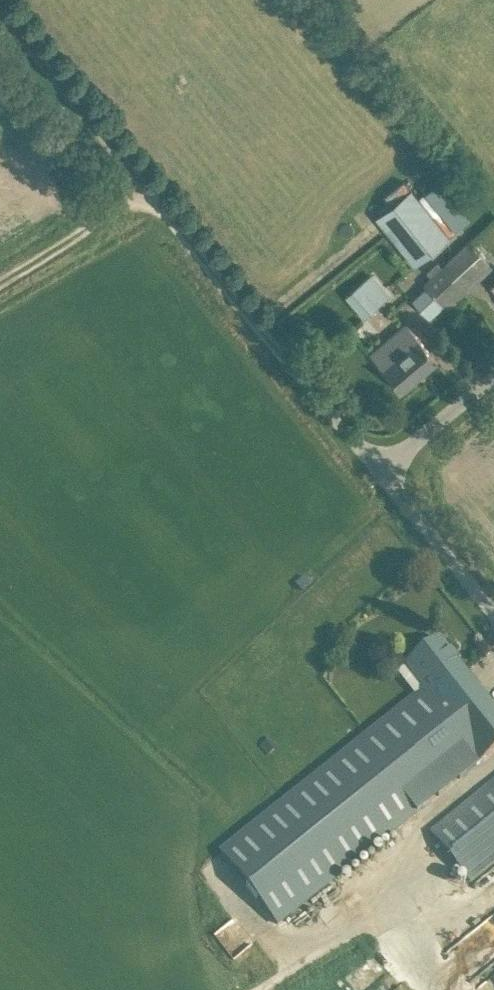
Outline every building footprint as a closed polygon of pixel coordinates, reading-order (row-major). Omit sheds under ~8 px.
[(450,231),(469,213),(434,176),(415,194),(450,231)] [(392,203),(376,216),(414,263),(448,236),(410,189),(392,203)] [(432,276),(424,283),(448,308),(492,265),(469,240),(442,266),(438,262),(427,271),(432,276)] [(360,285),(348,296),(366,316),(378,306),(360,285)] [(371,353),(402,390),(438,359),(425,344),(406,323),(402,327),(371,353)] [(422,693),(275,809),(220,852),(277,925),(332,880),(477,765),(493,752),(493,709),(439,640),(423,652),(407,665),(425,688),(421,691),(422,693)] [(470,882),(493,863),(493,782),(431,833),(470,882)]
